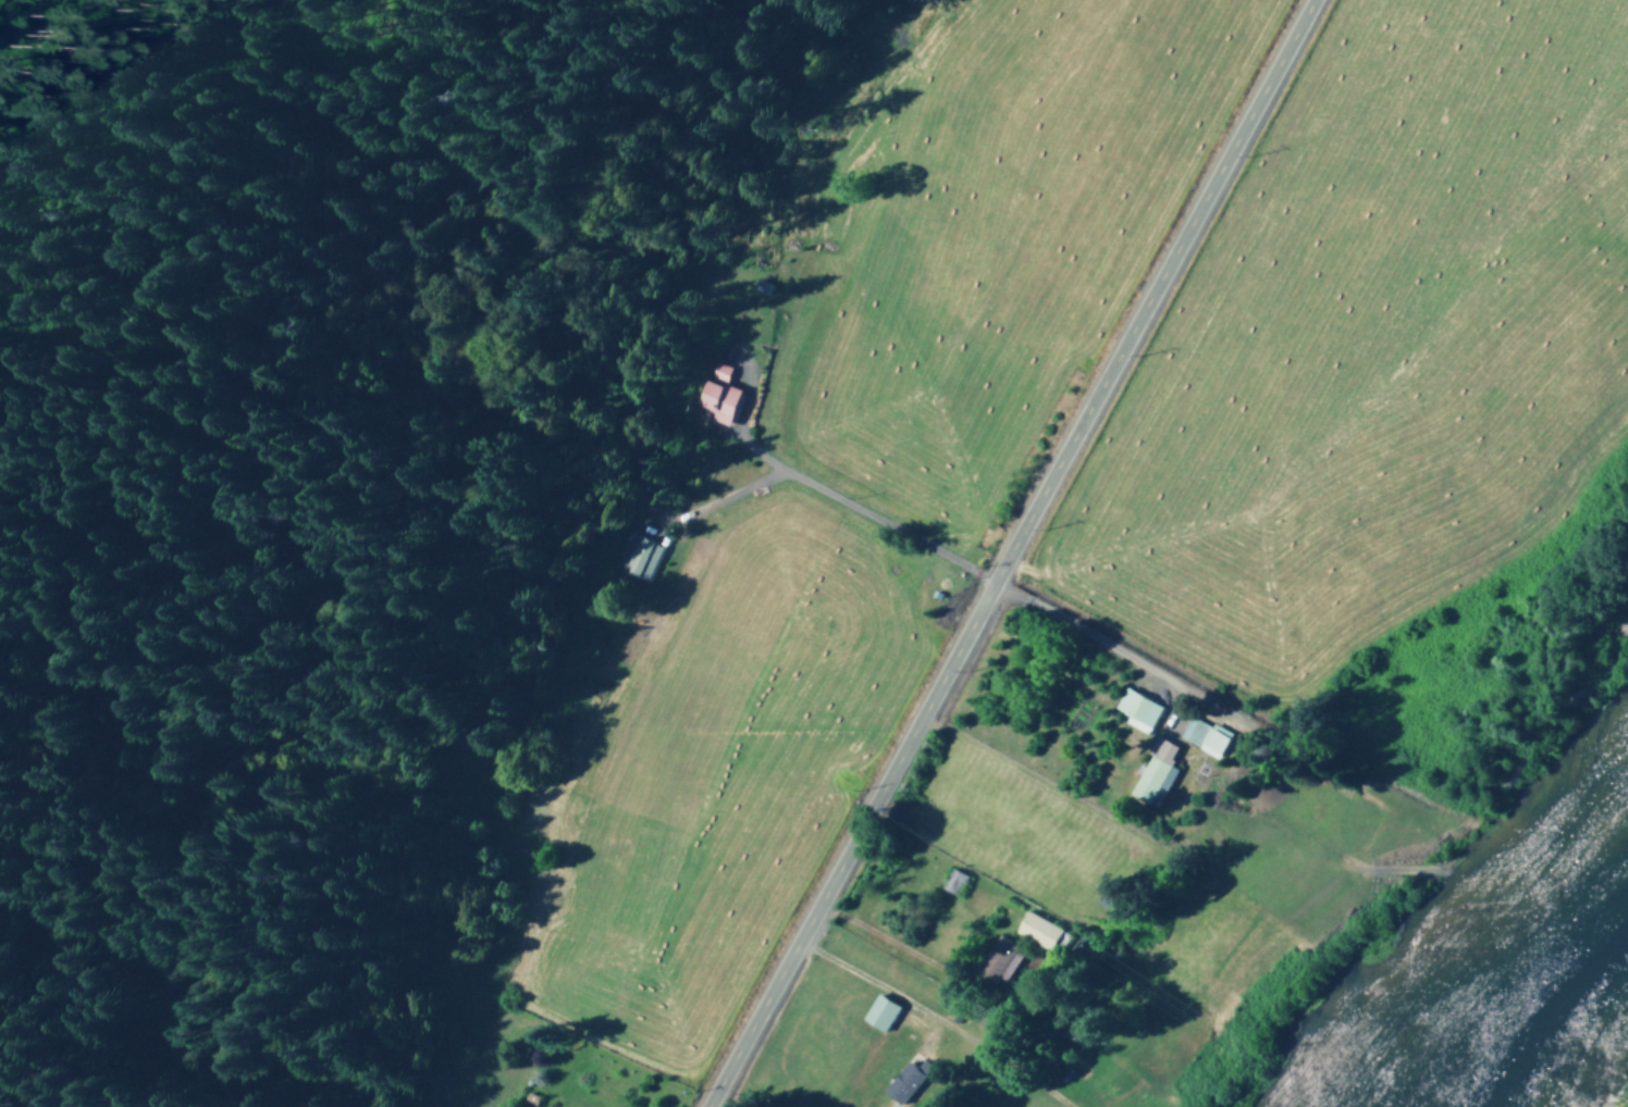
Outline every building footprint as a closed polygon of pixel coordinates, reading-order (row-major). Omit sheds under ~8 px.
[(725,379),(728,367),(712,363),(708,380),(714,382),(715,376),(725,379)] [(727,426),(738,391),(699,378),(690,406),(711,412),(708,419),(727,426)] [(644,582),(660,547),(626,532),(610,567),(644,582)] [(1146,734),(1159,705),(1121,689),(1113,709),(1122,713),(1118,722),(1146,734)] [(1176,739),(1217,758),(1229,733),(1209,724),(1208,726),(1187,717),(1176,739)] [(1173,769),(1166,765),(1175,747),(1153,736),(1144,753),(1147,754),(1127,794),(1154,808),(1173,769)] [(937,888),(955,896),(964,876),(947,867),(937,888)] [(1059,930),(1024,910),(1012,931),(1046,951),(1059,930)] [(978,964),(1003,977),(1018,948),(993,935),(978,964)] [(881,1033),(895,1006),(873,994),(859,1021),(881,1033)] [(912,1068),(905,1062),(879,1090),(895,1105),(929,1068),(920,1060),(912,1068)]
